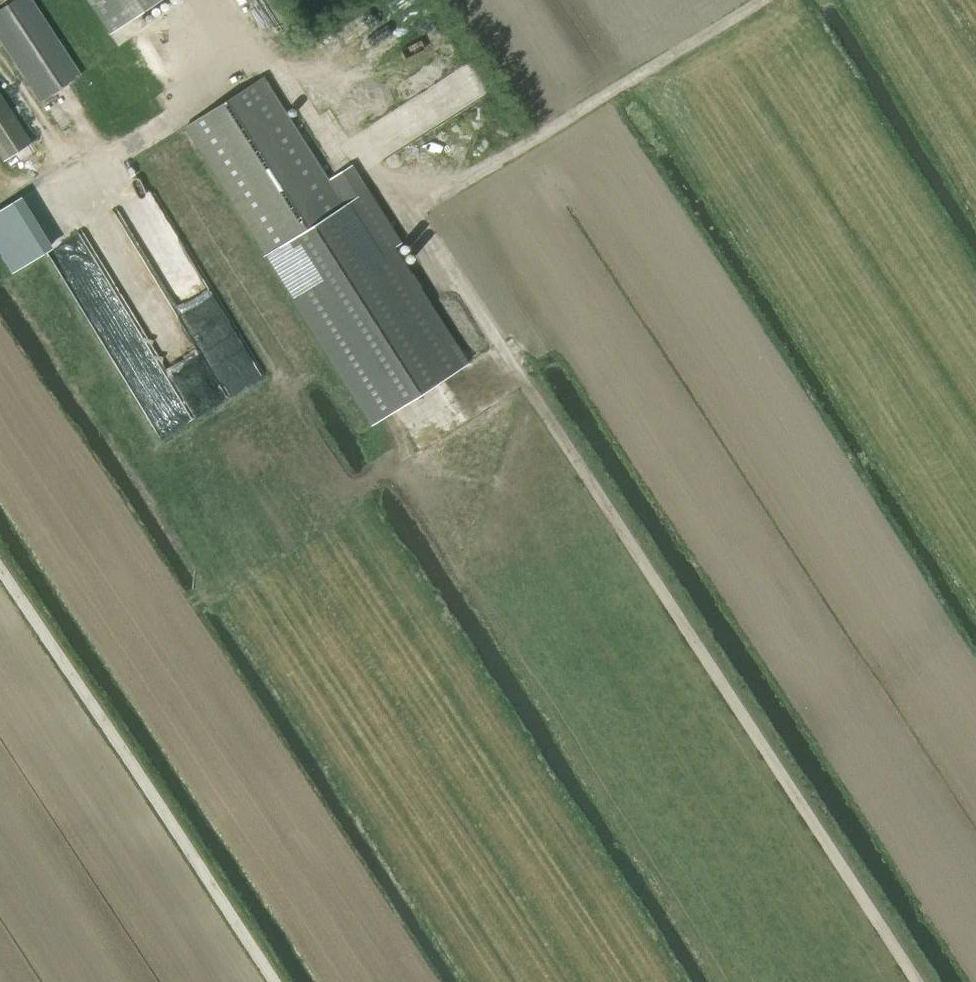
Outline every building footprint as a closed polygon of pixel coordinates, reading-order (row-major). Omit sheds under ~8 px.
[(80,73),(32,0),(10,0),(11,1),(0,8),(0,39),(40,99),(80,73)] [(109,33),(159,0),(87,0),(109,33)] [(327,179),(262,76),(184,125),(265,253),(373,423),(466,364),(392,248),(400,243),(351,165),(327,179)] [(5,160),(31,142),(0,94),(0,153),(5,160)]
